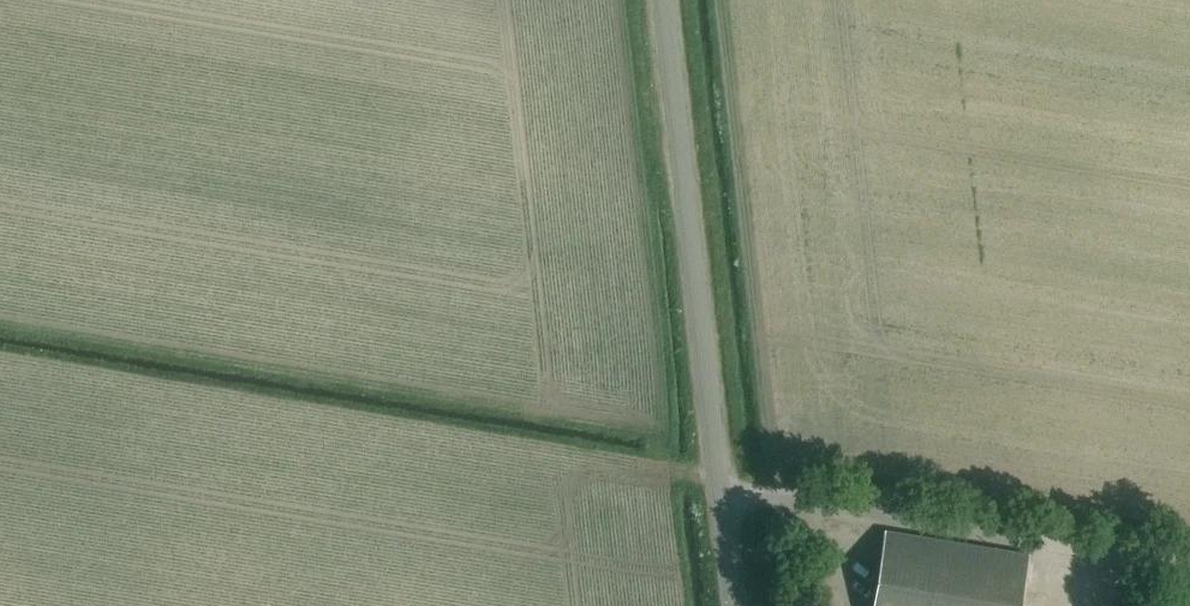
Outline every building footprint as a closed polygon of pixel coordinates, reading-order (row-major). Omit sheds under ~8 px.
[(1030,555),(884,529),(871,605),(1021,605),(1030,555)]
